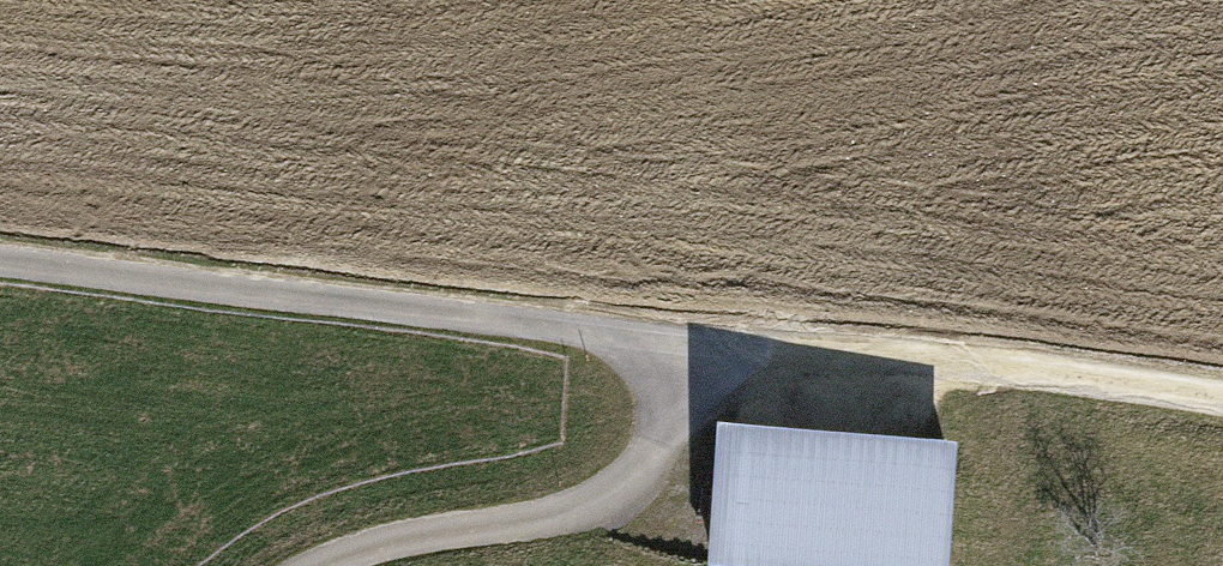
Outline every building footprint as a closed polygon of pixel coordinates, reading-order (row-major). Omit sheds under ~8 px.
[(718,424),(707,565),(713,565),(948,565),(958,443),(718,424)]
